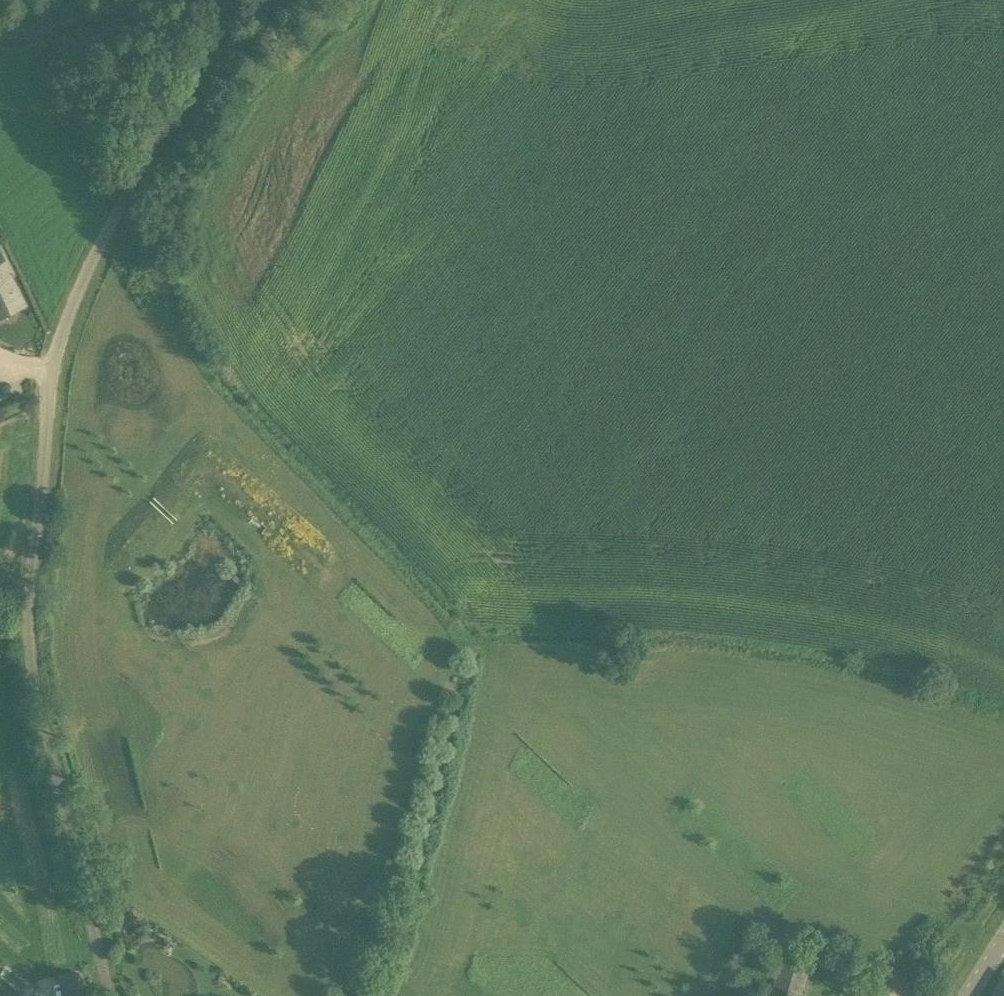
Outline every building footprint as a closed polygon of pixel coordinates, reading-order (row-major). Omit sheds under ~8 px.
[(28,305),(13,276),(17,274),(0,239),(0,318),(28,305)] [(817,950),(785,942),(770,995),(804,995),(817,950)] [(65,995),(87,995),(81,974),(79,974),(78,972),(62,976),(63,980),(61,980),(65,995)] [(1003,972),(990,995),(1003,995),(1003,973),(1003,972)]
